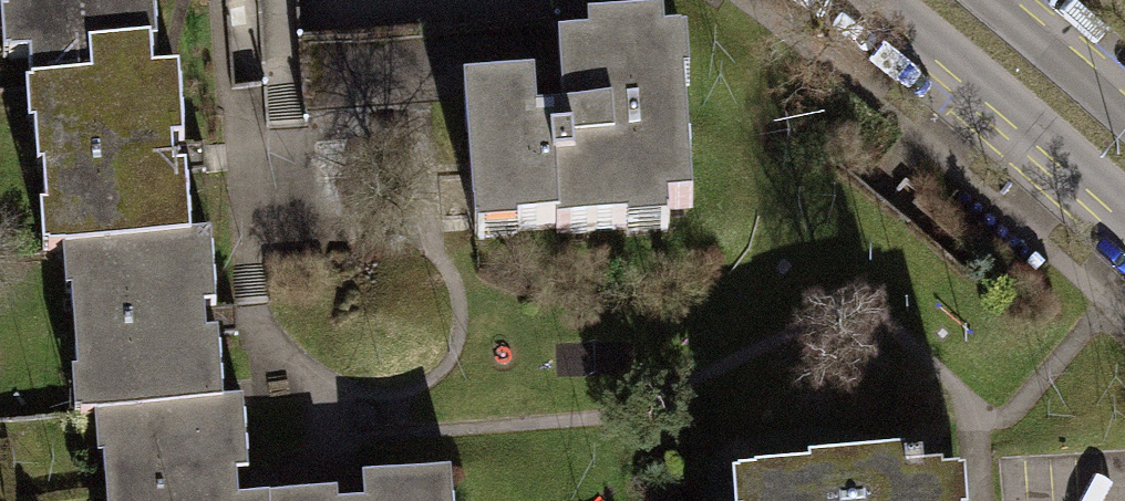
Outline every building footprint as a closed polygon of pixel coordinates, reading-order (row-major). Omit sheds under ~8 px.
[(26,88),(88,83),(86,53),(147,48),(155,48),(151,0),(1,0),(3,19),(0,19),(0,59),(24,57),(26,88)] [(461,87),(469,232),(509,230),(509,223),(549,221),(550,231),(623,227),(623,234),(664,232),(663,204),(689,203),(683,91),(693,90),(690,39),(667,40),(666,22),(592,26),(593,42),(561,44),(565,114),(535,115),(533,83),(461,87)] [(59,256),(184,246),(171,76),(149,78),(147,48),(86,53),(88,83),(26,88),(22,88),(25,129),(31,129),(34,173),(42,173),(45,213),(39,213),(43,257),(59,256)] [(72,423),(90,421),(219,411),(213,342),(203,343),(201,314),(209,314),(203,244),(184,246),(59,256),(63,303),(72,302),(78,383),(69,384),(72,423)] [(232,482),(243,482),(237,410),(219,411),(90,421),(94,465),(101,465),(104,500),(234,500),(232,482)] [(967,469),(942,471),(941,460),(903,463),(902,447),(806,455),(807,463),(729,469),(732,500),(969,500),(967,469)] [(445,481),(360,487),(361,500),(447,500),(445,481)]
